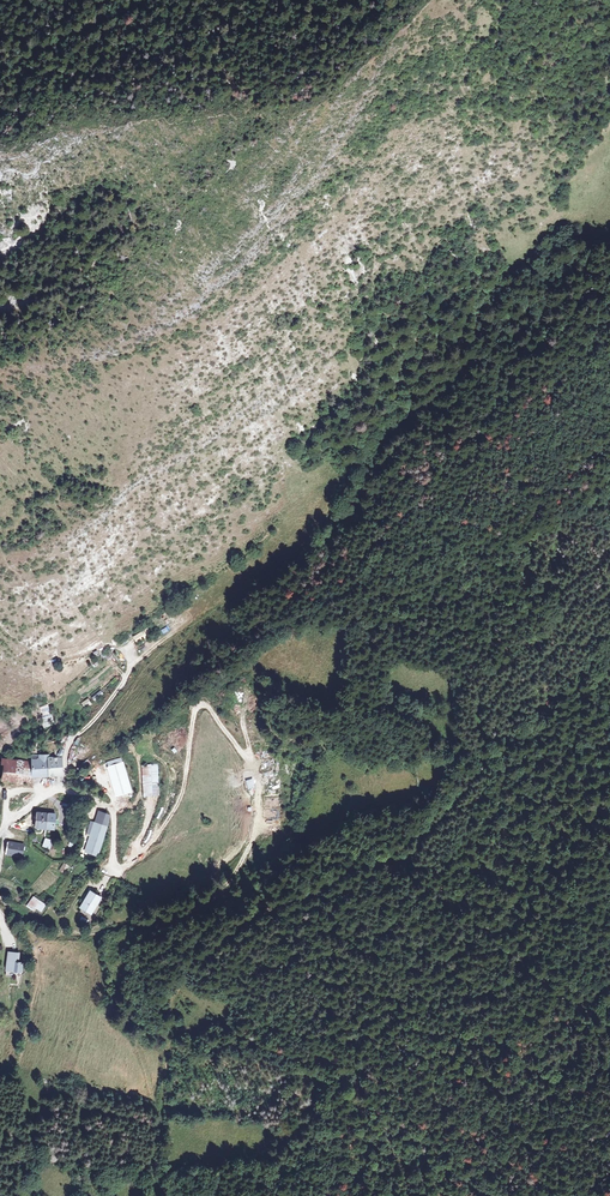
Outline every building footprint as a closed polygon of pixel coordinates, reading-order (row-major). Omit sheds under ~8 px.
[(148,628),(132,637),(136,644),(152,634),(148,628)] [(91,697),(93,701),(104,695),(101,691),(91,697)] [(89,699),(81,702),(84,708),(92,704),(89,699)] [(39,707),(42,719),(50,717),(47,705),(39,707)] [(17,782),(20,760),(15,760),(16,755),(9,755),(7,764),(10,765),(8,781),(17,782)] [(38,761),(38,775),(67,775),(68,758),(55,758),(55,756),(46,755),(46,761),(38,760),(38,761)] [(120,758),(105,763),(106,767),(121,763),(120,758)] [(82,774),(91,762),(86,759),(77,771),(82,774)] [(38,783),(38,775),(38,761),(20,760),(17,782),(38,783)] [(121,763),(106,767),(115,796),(130,791),(121,763)] [(155,765),(140,766),(143,795),(157,794),(155,765)] [(247,789),(254,788),(253,779),(246,780),(247,789)] [(47,828),(49,812),(38,810),(35,827),(47,828)] [(57,813),(49,812),(47,828),(54,829),(57,813)] [(106,827),(94,824),(85,852),(97,856),(106,827)] [(46,850),(53,851),(55,840),(48,839),(46,850)] [(23,844),(7,841),(5,854),(22,856),(23,844)] [(64,863),(59,871),(64,874),(70,867),(64,863)] [(85,911),(99,898),(89,888),(76,902),(85,911)] [(33,896),(27,905),(41,915),(47,906),(33,896)] [(18,968),(10,967),(11,959),(2,959),(1,976),(17,977),(18,968)]
